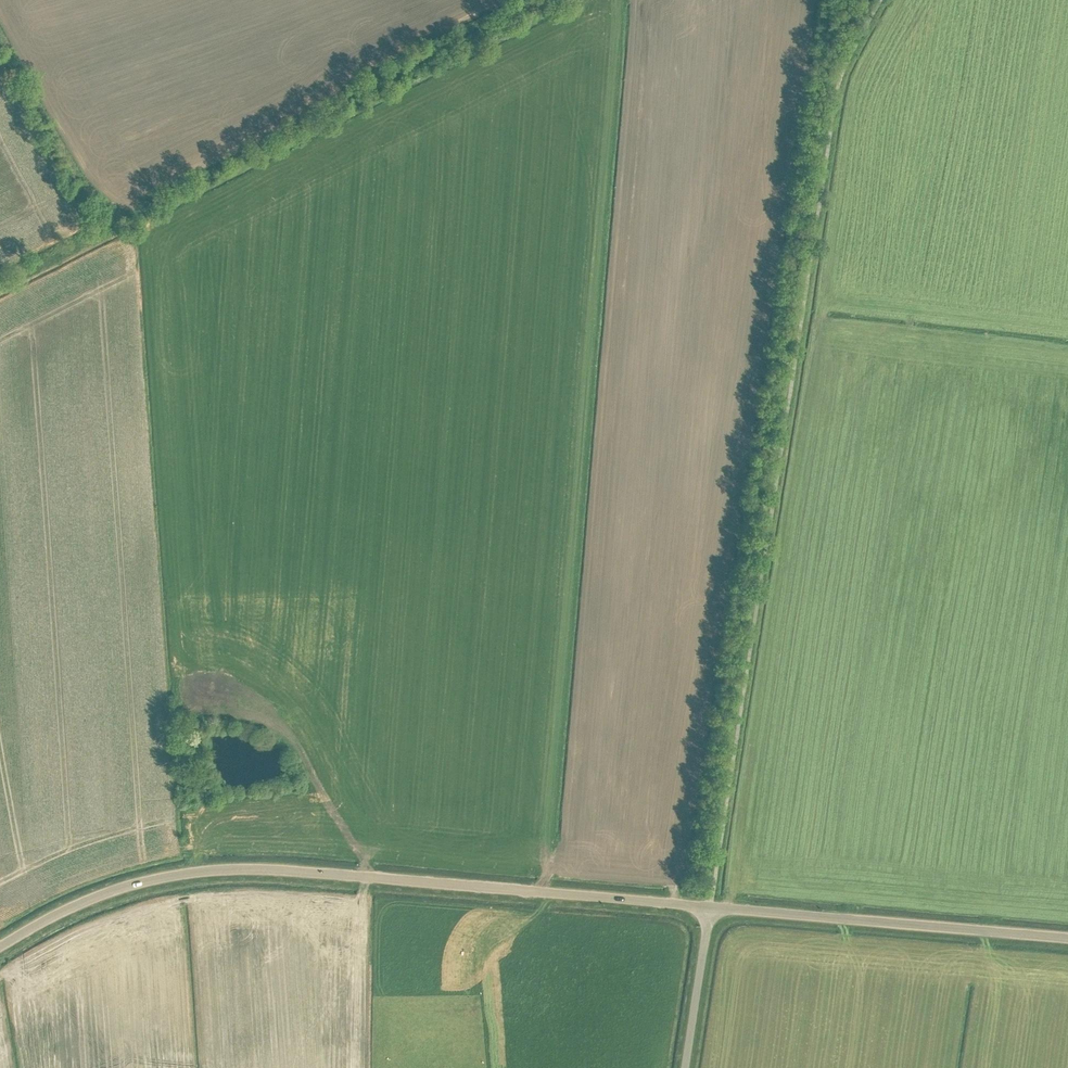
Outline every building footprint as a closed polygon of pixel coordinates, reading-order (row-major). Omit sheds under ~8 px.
[(190,715),(206,715),(206,706),(190,706),(190,715)]
